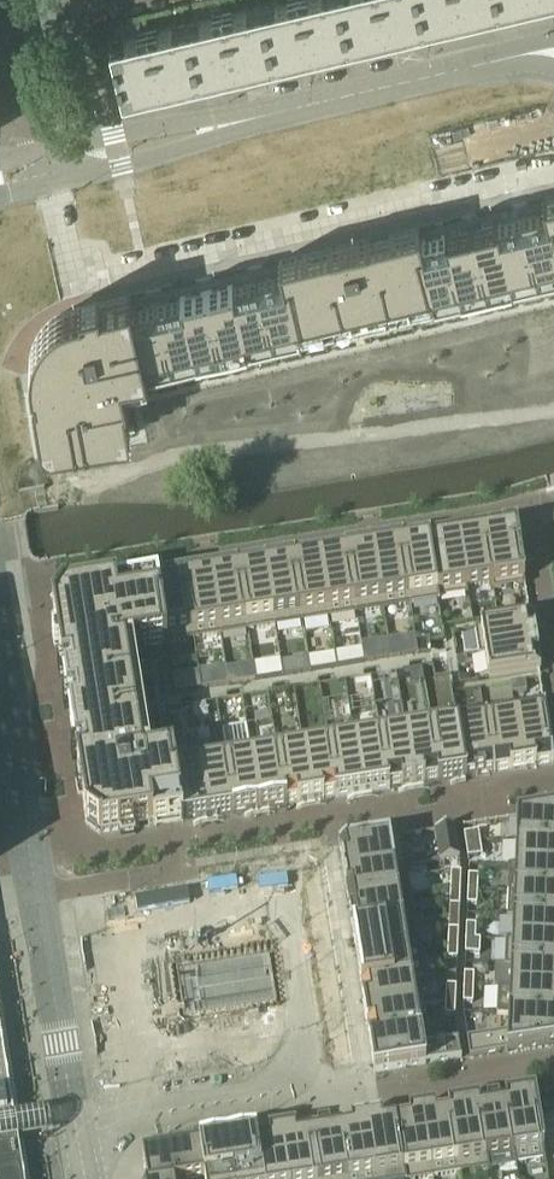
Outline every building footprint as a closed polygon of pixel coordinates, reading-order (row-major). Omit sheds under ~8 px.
[(261,5),(274,59),(350,41),(341,0),(283,0),(261,5)] [(350,41),(425,23),(419,0),(341,0),(350,41)] [(425,23),(500,5),(498,0),(419,0),(425,23)] [(218,1),(209,4),(211,13),(220,11),(218,1)] [(261,5),(187,23),(199,77),(274,59),(261,5)] [(140,20),(130,22),(132,32),(143,30),(140,20)] [(199,77),(187,23),(111,41),(123,95),(199,77)] [(31,353),(33,354),(34,352),(40,354),(46,376),(34,379),(34,377),(31,378),(32,383),(35,382),(37,390),(34,391),(41,434),(63,430),(65,441),(109,434),(108,426),(125,424),(126,426),(130,426),(126,397),(286,359),(448,321),(553,296),(553,195),(543,197),(477,213),(462,217),(444,221),(436,223),(419,227),(389,234),(371,238),(368,239),(368,238),(331,247),(279,260),(263,264),(247,267),(130,295),(104,301),(100,301),(99,297),(79,302),(80,306),(77,307),(77,308),(73,309),(68,310),(64,312),(60,314),(56,316),(52,319),(49,322),(45,325),(42,328),(40,332),(37,336),(35,340),(33,345),(32,349),(31,353)] [(502,531),(486,534),(495,591),(524,586),(525,586),(524,581),(525,581),(524,577),(524,578),(519,550),(520,550),(517,529),(502,531)] [(469,536),(457,538),(467,596),(468,595),(467,590),(493,586),(494,591),(495,591),(486,534),(469,537),(469,536)] [(430,543),(428,543),(438,600),(439,600),(467,596),(457,538),(446,540),(431,543),(431,542),(430,543)] [(54,613),(53,614),(57,638),(57,639),(59,652),(59,653),(62,671),(62,672),(63,672),(64,683),(64,684),(67,704),(67,705),(68,705),(70,716),(69,716),(69,717),(75,756),(76,757),(76,756),(78,767),(77,767),(77,768),(80,788),(81,789),(83,801),(83,802),(87,826),(88,827),(99,835),(100,836),(120,833),(121,839),(136,836),(135,830),(139,830),(148,828),(154,827),(154,828),(156,828),(157,828),(167,826),(180,824),(181,824),(184,823),(193,821),(198,820),(199,821),(218,818),(219,818),(219,817),(224,816),(233,815),(233,816),(244,814),(251,813),(269,810),(275,809),(287,807),(287,806),(296,805),(298,805),(302,805),(320,802),(324,801),(327,800),(332,799),(332,800),(347,798),(353,796),(372,794),(378,793),(390,791),(390,790),(398,789),(402,788),(402,789),(405,788),(423,785),(425,785),(425,784),(429,784),(438,782),(438,783),(450,781),(456,780),(465,779),(466,779),(458,727),(459,727),(458,716),(453,686),(451,677),(450,678),(447,661),(445,643),(446,643),(445,635),(440,604),(439,600),(438,600),(428,543),(418,545),(413,545),(402,547),(388,549),(383,550),(365,553),(359,554),(345,556),(334,558),(329,559),(310,562),(305,563),(294,564),(280,566),(274,567),(256,570),(251,571),(236,573),(236,574),(226,575),(220,576),(202,579),(197,580),(185,582),(185,581),(172,583),(167,584),(166,585),(157,586),(154,587),(144,588),(142,588),(140,583),(127,585),(126,591),(98,595),(97,590),(83,592),(83,598),(63,601),(62,602),(54,613)] [(500,626),(475,630),(479,655),(537,646),(535,635),(534,635),(532,623),(533,623),(533,621),(531,621),(531,619),(530,619),(529,620),(529,621),(500,626)] [(537,646),(479,655),(479,657),(485,656),(489,680),(509,677),(538,673),(538,674),(539,674),(539,672),(541,672),(540,670),(538,658),(537,646)] [(525,682),(511,685),(512,695),(527,693),(525,682)] [(513,703),(484,708),(487,722),(495,774),(495,773),(510,771),(510,772),(523,769),(515,718),(513,703)] [(544,713),(515,718),(523,769),(537,767),(536,767),(551,765),(553,765),(545,713),(544,713)] [(459,727),(458,727),(466,779),(467,778),(468,778),(493,774),(495,774),(487,722),(459,727)] [(516,844),(553,845),(553,812),(518,818),(516,844)] [(455,828),(435,831),(440,861),(459,858),(455,828)] [(478,833),(464,835),(466,847),(480,845),(478,833)] [(343,875),(343,877),(406,867),(401,836),(339,846),(339,849),(341,861),(341,863),(343,875)] [(510,868),(553,870),(553,845),(516,844),(515,867),(510,867),(510,868)] [(480,845),(466,847),(468,859),(482,857),(480,845)] [(346,891),(346,893),(348,905),(411,896),(406,867),(343,877),(344,879),(346,891)] [(510,868),(508,893),(553,895),(553,870),(510,868)] [(451,873),(450,890),(460,890),(461,873),(451,873)] [(468,876),(468,891),(478,891),(478,877),(468,876)] [(450,890),(450,907),(460,907),(460,890),(450,890)] [(468,891),(467,905),(477,906),(478,891),(468,891)] [(508,893),(507,917),(553,919),(553,895),(508,893)] [(415,924),(411,896),(348,905),(353,932),(352,933),(353,934),(415,924)] [(507,917),(507,919),(513,919),(512,941),(506,940),(506,942),(553,944),(553,919),(507,917)] [(415,924),(353,934),(357,961),(420,951),(415,924)] [(466,926),(466,940),(475,940),(476,926),(466,926)] [(449,930),(448,945),(458,945),(458,931),(449,930)] [(466,940),(465,955),(480,955),(480,941),(475,940),(466,940)] [(553,969),(553,944),(506,942),(505,966),(553,969)] [(448,945),(447,959),(457,960),(458,945),(448,945)] [(424,978),(420,951),(357,961),(361,988),(424,978)] [(505,968),(511,968),(510,990),(499,989),(498,991),(553,993),(553,969),(505,966),(505,968)] [(464,975),(464,989),(473,990),(474,975),(464,975)] [(362,990),(364,1002),(363,1002),(364,1005),(365,1015),(417,1007),(413,982),(424,980),(424,978),(361,988),(362,990)] [(447,986),(446,1001),(455,1001),(456,987),(447,986)] [(464,989),(463,1004),(473,1004),(473,990),(464,989)] [(553,1018),(553,993),(498,991),(497,1015),(553,1018)] [(446,1001),(445,1015),(455,1016),(455,1001),(446,1001)] [(367,1029),(368,1029),(370,1041),(369,1041),(370,1043),(421,1035),(417,1007),(365,1015),(367,1026),(367,1029)] [(509,1017),(508,1033),(467,1040),(470,1058),(553,1045),(553,1018),(497,1015),(497,1017),(509,1017)] [(462,1059),(459,1040),(423,1046),(421,1035),(370,1043),(374,1073),(462,1059)] [(517,1166),(546,1161),(541,1133),(536,1097),(535,1095),(507,1100),(517,1166)] [(514,1154),(516,1166),(517,1166),(507,1100),(505,1100),(505,1101),(480,1104),(478,1104),(488,1170),(490,1170),(488,1158),(514,1154)] [(478,1104),(450,1109),(460,1175),(488,1170),(478,1104)] [(422,1113),(433,1178),(460,1175),(450,1109),(448,1109),(448,1110),(436,1112),(435,1111),(433,1111),(422,1113)] [(409,1115),(409,1116),(395,1118),(405,1178),(432,1178),(433,1178),(422,1113),(411,1115),(409,1115)] [(368,1122),(366,1122),(375,1178),(405,1178),(395,1118),(382,1120),(380,1120),(368,1122)] [(338,1127),(346,1178),(375,1178),(366,1122),(364,1122),(364,1123),(353,1124),(351,1125),(338,1127)] [(338,1127),(309,1132),(317,1178),(346,1178),(338,1127)] [(282,1135),(289,1178),(317,1178),(309,1132),(295,1134),(295,1133),(293,1134),(282,1135)] [(282,1135),(271,1137),(269,1137),(269,1138),(255,1140),(261,1178),(289,1178),(282,1135)] [(255,1140),(228,1144),(233,1178),(261,1178),(255,1140)] [(228,1144),(201,1149),(206,1178),(233,1178),(228,1144)] [(146,1178),(206,1178),(201,1149),(199,1149),(199,1150),(182,1153),(182,1152),(178,1153),(164,1155),(160,1156),(142,1159),(146,1178)] [(17,1163),(0,1157),(0,1178),(20,1178),(17,1163)]
